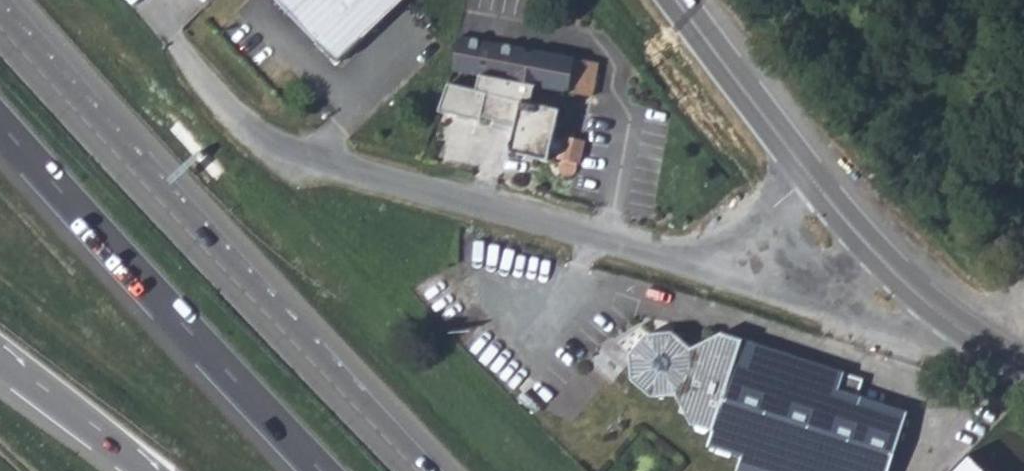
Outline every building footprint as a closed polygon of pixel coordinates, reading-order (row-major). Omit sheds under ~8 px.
[(336,65),(408,0),(278,0),(336,65)] [(595,64),(451,40),(446,72),(470,76),(468,87),(442,83),(434,111),(473,116),(475,111),(507,120),(500,147),(538,158),(553,107),(527,100),(529,85),(590,95),(595,64)] [(563,133),(555,157),(557,160),(556,171),(560,175),(563,176),(569,174),(571,165),(575,166),(582,139),(563,133)] [(643,377),(665,395),(691,395),(705,422),(724,430),(720,443),(751,454),(749,467),(761,470),(897,470),(916,413),(866,397),(872,380),(730,332),(702,347),(683,332),(659,331),(641,350),(643,377)] [(955,470),(984,470),(969,457),(955,470)]
